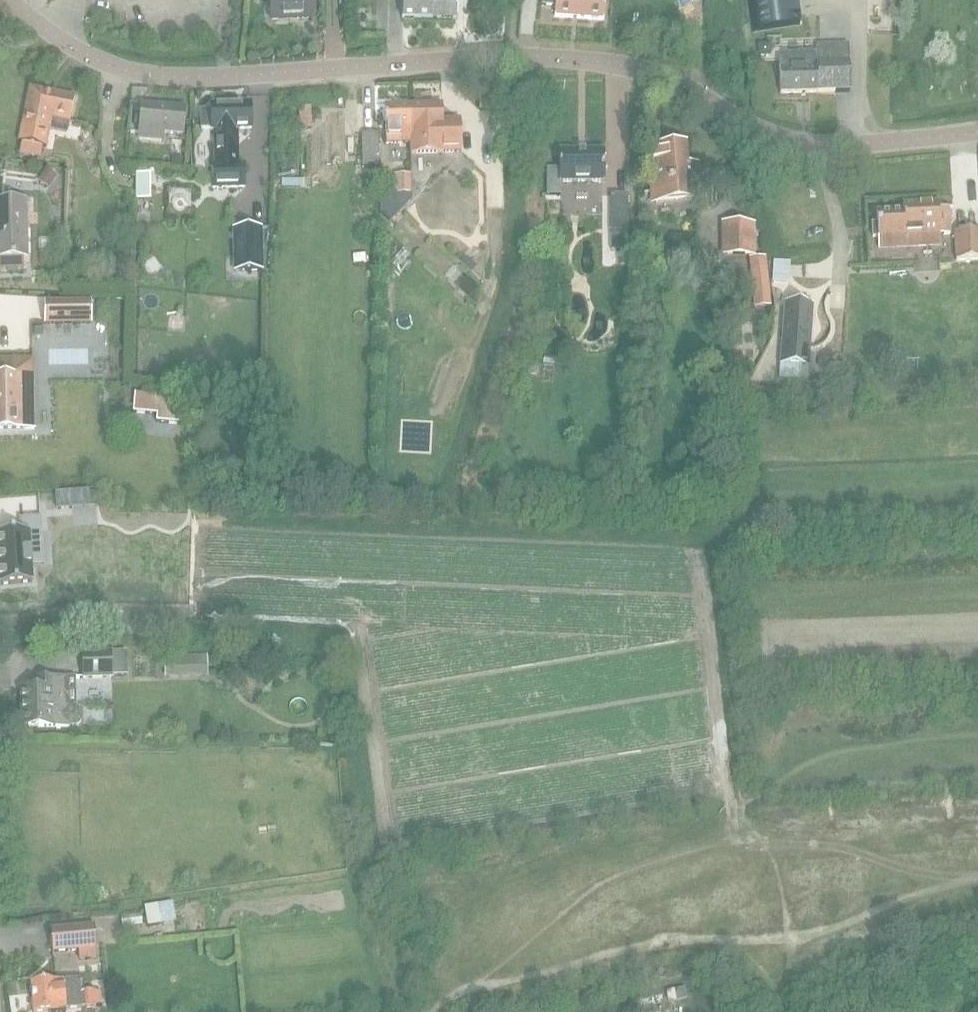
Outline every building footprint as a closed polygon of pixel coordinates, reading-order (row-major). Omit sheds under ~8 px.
[(266,2),(266,9),(271,12),(271,18),(312,17),(312,0),(270,0),(266,2)] [(401,18),(456,18),(456,0),(401,0),(401,18)] [(542,5),(555,6),(554,15),(602,18),(603,0),(543,0),(542,5)] [(753,31),(801,23),(797,0),(748,0),(753,31)] [(770,44),(758,44),(758,56),(764,56),(770,50),(770,44)] [(783,59),(778,60),(779,93),(849,91),(848,44),(815,45),(815,53),(782,54),(783,59)] [(19,153),(40,157),(42,147),(45,147),(51,117),(69,121),(74,96),(29,87),(19,142),(21,142),(19,153)] [(138,138),(161,141),(162,132),(182,134),(185,107),(141,104),(138,138)] [(409,105),(410,143),(410,154),(461,153),(460,120),(441,120),(441,104),(409,105)] [(210,109),(200,109),(200,128),(210,127),(210,129),(212,129),(214,165),(211,165),(212,190),(245,188),(244,164),(239,164),(237,129),(250,128),(250,105),(210,105),(210,109)] [(385,143),(410,143),(409,105),(384,105),(385,143)] [(361,133),(361,165),(379,165),(378,133),(361,133)] [(651,148),(655,197),(656,197),(656,195),(694,192),(694,193),(696,193),(694,165),(686,166),(684,145),(651,148)] [(559,169),(546,169),(546,195),(560,195),(561,181),(603,181),(604,150),(559,150),(559,169)] [(169,156),(168,166),(181,167),(182,157),(169,156)] [(45,169),(38,180),(48,186),(55,175),(45,169)] [(149,174),(135,174),(135,187),(149,187),(149,174)] [(410,178),(396,178),(396,194),(410,194),(410,178)] [(628,193),(610,193),(610,230),(628,230),(628,227),(628,197),(628,193)] [(396,194),(380,194),(380,211),(395,211),(398,213),(410,201),(410,194),(396,194)] [(636,197),(628,197),(628,227),(636,227),(636,197)] [(26,256),(24,200),(0,201),(0,257),(26,256)] [(953,207),(953,206),(938,207),(938,202),(902,204),(902,210),(876,211),(877,223),(872,223),(872,236),(878,236),(878,237),(904,236),(905,246),(940,244),(940,234),(950,233),(948,207),(953,207)] [(721,255),(755,255),(755,229),(755,223),(721,222),(721,255)] [(232,229),(233,272),(263,271),(262,228),(232,229)] [(956,260),(977,259),(977,231),(954,233),(956,260)] [(764,256),(748,258),(752,307),(769,306),(764,256)] [(476,286),(466,297),(475,306),(479,288),(476,286)] [(778,363),(805,365),(811,304),(784,301),(778,363)] [(90,302),(44,302),(44,324),(90,323),(90,302)] [(34,429),(32,360),(13,361),(0,361),(0,430),(34,429)] [(521,361),(519,372),(535,374),(537,363),(521,361)] [(157,414),(157,423),(181,424),(183,397),(133,393),(131,412),(157,414)] [(73,509),(71,491),(55,493),(56,510),(73,509)] [(0,533),(0,585),(7,585),(33,582),(28,530),(39,529),(38,517),(18,519),(19,531),(0,533)] [(81,652),(81,678),(109,677),(109,651),(81,652)] [(32,689),(19,689),(20,727),(53,726),(53,727),(67,726),(76,726),(80,721),(79,711),(76,708),(66,708),(66,678),(32,678),(32,689)] [(144,907),(147,927),(160,925),(157,904),(144,907)] [(49,929),(51,952),(95,948),(93,925),(49,929)] [(29,983),(32,1011),(45,1011),(50,1011),(67,1011),(66,1009),(80,1008),(81,1009),(94,1008),(92,991),(80,992),(79,979),(62,980),(29,983)] [(684,988),(665,991),(667,1002),(686,999),(684,988)]
